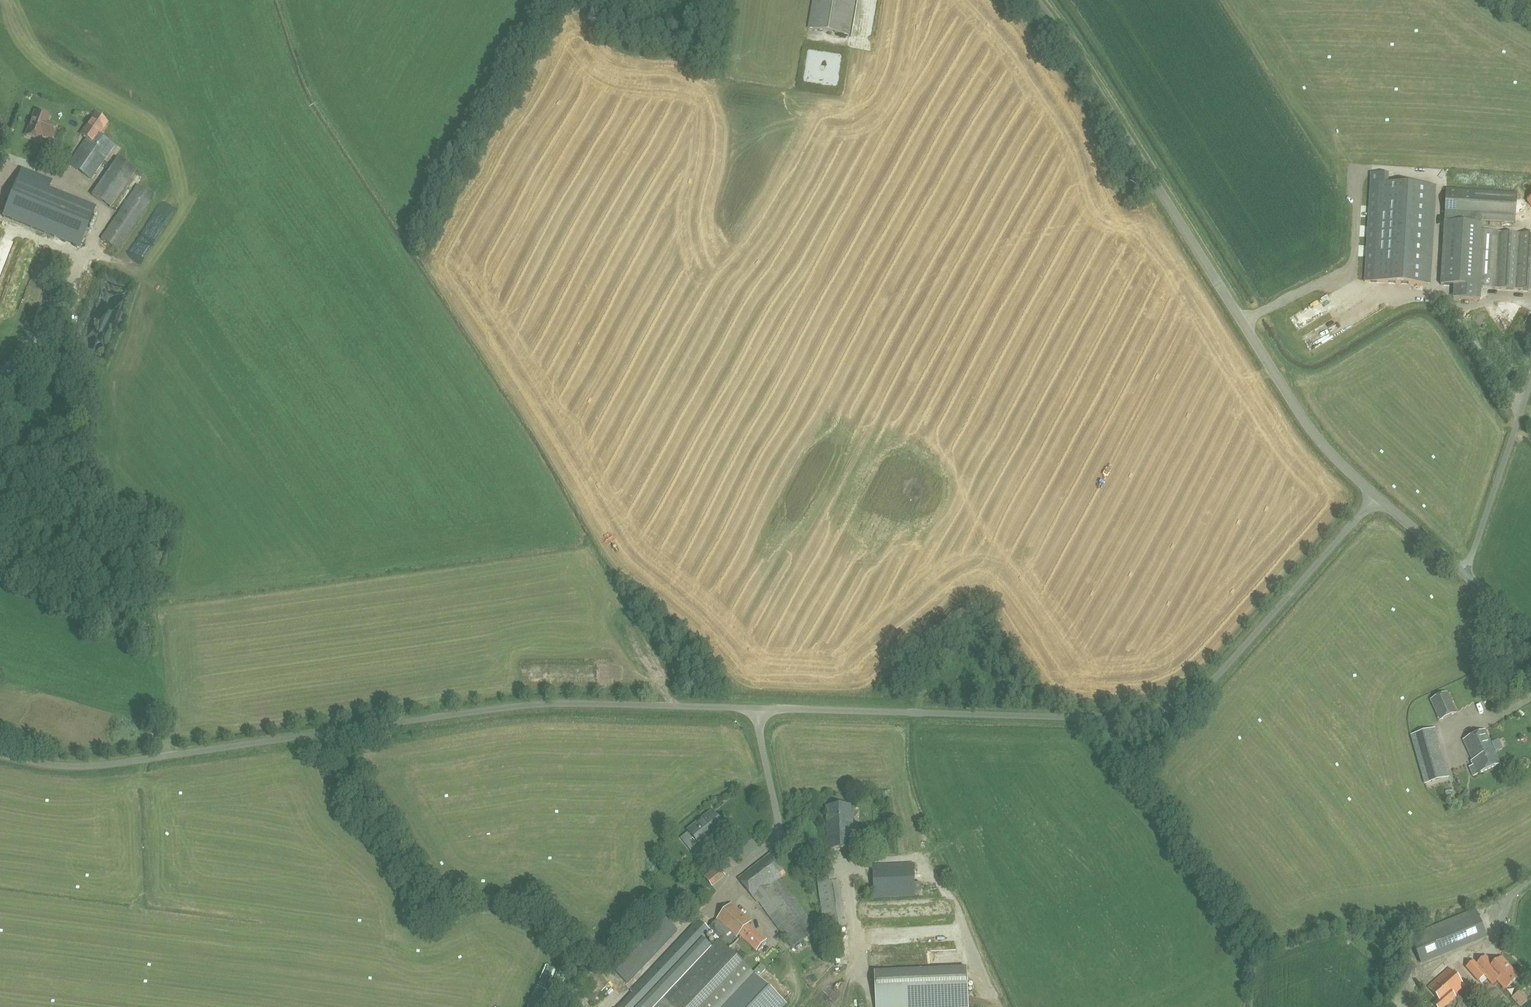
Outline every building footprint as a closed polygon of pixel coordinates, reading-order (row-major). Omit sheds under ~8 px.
[(808,28),(850,35),(856,0),(813,0),(808,28)] [(52,138),(57,126),(47,122),(49,117),(35,111),(26,136),(40,141),(43,134),(52,138)] [(91,180),(115,146),(100,135),(108,123),(95,114),(88,125),(89,126),(83,136),(87,138),(69,164),(91,180)] [(136,171),(125,163),(116,159),(91,195),(111,208),(136,171)] [(83,243),(96,210),(46,191),(49,182),(22,171),(10,201),(11,202),(7,213),(83,243)] [(1371,173),(1364,282),(1430,285),(1436,186),(1388,184),(1389,174),(1371,173)] [(100,239),(116,250),(117,251),(154,197),(136,185),(100,239)] [(1446,189),(1445,222),(1480,224),(1481,220),(1515,222),(1516,192),(1446,189)] [(1445,222),(1441,285),(1454,286),(1453,299),(1480,300),(1481,287),(1476,288),(1477,287),(1480,232),(1480,224),(1445,222)] [(1480,232),(1477,287),(1481,287),(1498,289),(1501,233),(1480,232)] [(1501,233),(1498,289),(1516,290),(1519,234),(1501,233)] [(1516,290),(1530,291),(1530,235),(1519,234),(1516,290)] [(1447,692),(1431,699),(1440,719),(1456,712),(1447,692)] [(1471,757),(1492,747),(1485,730),(1464,740),(1471,757)] [(1433,769),(1444,766),(1439,749),(1428,752),(1423,733),(1412,736),(1425,785),(1436,782),(1433,769)] [(1492,747),(1471,757),(1473,760),(1471,761),(1473,765),(1470,767),(1473,776),(1500,764),(1492,747)] [(852,805),(826,807),(828,849),(854,848),(852,805)] [(706,845),(713,839),(719,834),(717,832),(724,826),(712,811),(688,830),(699,844),(692,849),(701,860),(711,851),(706,845)] [(759,902),(793,947),(817,929),(779,879),(785,874),(772,853),(765,858),(739,878),(757,903),(759,902)] [(921,882),(915,882),(914,863),(873,865),(874,897),(915,896),(915,891),(921,890),(921,882)] [(825,931),(847,928),(841,892),(839,882),(835,883),(832,864),(816,867),(818,877),(817,877),(825,931)] [(727,872),(713,881),(716,886),(730,877),(727,872)] [(752,922),(732,903),(717,919),(736,937),(739,935),(748,925),(752,922)] [(1420,921),(1410,925),(1414,935),(1410,936),(1420,962),(1444,953),(1441,945),(1484,928),(1476,910),(1423,931),(1420,921)] [(664,919),(614,971),(625,982),(627,984),(678,930),(665,918),(664,919)] [(717,919),(709,928),(728,946),(736,937),(717,919)] [(713,946),(704,938),(711,931),(709,928),(699,920),(631,991),(633,993),(620,1006),(657,1006),(713,946)] [(766,942),(748,925),(739,935),(757,952),(766,942)] [(756,975),(719,940),(713,946),(657,1006),(726,1006),(756,975)] [(1506,989),(1519,977),(1502,958),(1493,965),(1486,957),(1476,965),(1475,964),(1469,969),(1478,980),(1484,974),(1493,984),(1498,980),(1506,989)] [(877,1006),(941,1006),(967,1006),(966,967),(875,971),(877,1006)] [(1465,985),(1449,968),(1428,987),(1439,999),(1434,1004),(1437,1006),(1444,1006),(1456,997),(1454,995),(1465,985)] [(787,1005),(756,975),(726,1006),(785,1006),(787,1005)] [(1527,1000),(1519,991),(1513,997),(1521,1006),(1527,1000)]
